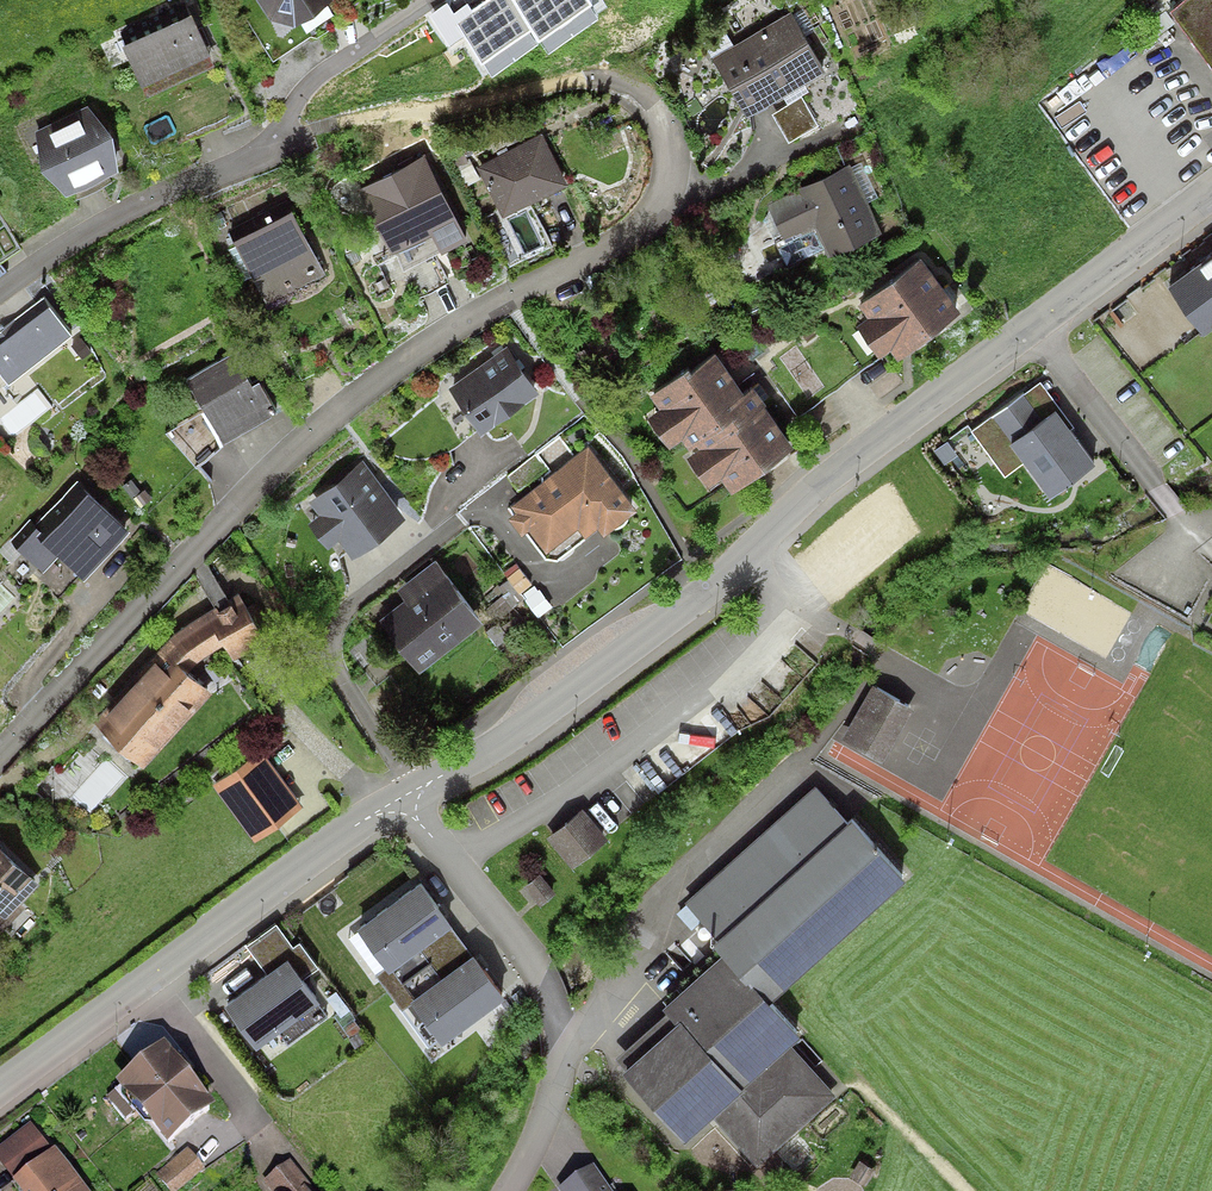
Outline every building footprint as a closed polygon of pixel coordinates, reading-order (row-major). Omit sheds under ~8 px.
[(330,0),(256,0),(270,21),(294,26),(331,1),(330,0)] [(471,15),(466,8),(453,17),(446,7),(431,17),(450,45),(465,35),(482,61),(532,27),(540,39),(591,5),(588,0),(493,0),(471,15)] [(1170,11),(1211,68),(1211,0),(1185,0),(1170,11)] [(186,4),(116,34),(139,87),(209,58),(186,4)] [(793,16),(712,59),(744,118),(825,75),(793,16)] [(86,112),(36,136),(38,176),(67,201),(114,180),(110,138),(86,112)] [(543,137),(479,169),(505,221),(569,189),(543,137)] [(424,158),(358,190),(395,260),(461,224),(424,158)] [(849,167),(764,206),(782,244),(816,228),(830,259),(881,236),(849,167)] [(294,215),(235,245),(267,308),(326,278),(294,215)] [(1174,277),(1206,320),(1211,315),(1211,249),(1174,277)] [(923,260),(860,305),(899,358),(961,313),(923,260)] [(46,311),(0,346),(0,374),(10,387),(69,341),(46,311)] [(717,346),(649,396),(727,500),(794,450),(717,346)] [(510,350),(448,393),(480,438),(541,394),(510,350)] [(239,355),(187,385),(222,446),(274,416),(239,355)] [(1094,466),(1037,389),(975,434),(1005,475),(1025,461),(1051,497),(1094,466)] [(590,444),(508,502),(543,551),(581,524),(590,536),(634,505),(590,444)] [(403,514),(362,464),(309,507),(351,557),(403,514)] [(87,491),(41,540),(82,579),(129,530),(87,491)] [(408,601),(382,620),(419,669),(483,621),(436,558),(397,587),(408,601)] [(237,609),(227,599),(176,634),(106,712),(118,726),(106,742),(138,768),(211,693),(189,667),(223,644),(233,659),(267,637),(247,603),(237,609)] [(911,710),(873,689),(844,740),(882,762),(911,710)] [(298,807),(262,755),(219,785),(256,837),(298,807)] [(901,877),(813,783),(685,902),(773,996),(901,877)] [(605,840),(582,812),(550,839),(573,867),(605,840)] [(41,881),(0,843),(0,926),(41,881)] [(554,894),(539,877),(526,889),(540,906),(554,894)] [(423,880),(359,924),(390,969),(454,925),(423,880)] [(796,1031),(721,949),(658,1006),(670,1018),(618,1066),(686,1140),(714,1115),(759,1164),(835,1095),(786,1041),(796,1031)] [(503,993),(472,952),(411,998),(442,1039),(503,993)] [(287,957),(224,1002),(256,1047),(319,1003),(287,957)] [(214,1111),(162,1048),(115,1087),(167,1149),(214,1111)] [(30,1125),(0,1150),(0,1166),(10,1178),(48,1147),(30,1125)] [(13,1183),(18,1190),(85,1190),(56,1152),(13,1183)] [(187,1154),(156,1180),(165,1190),(186,1190),(204,1176),(187,1154)] [(272,1183),(278,1190),(316,1190),(295,1165),(272,1183)] [(861,1165),(852,1178),(864,1186),(873,1173),(861,1165)] [(596,1169),(565,1190),(612,1190),(596,1169)]
